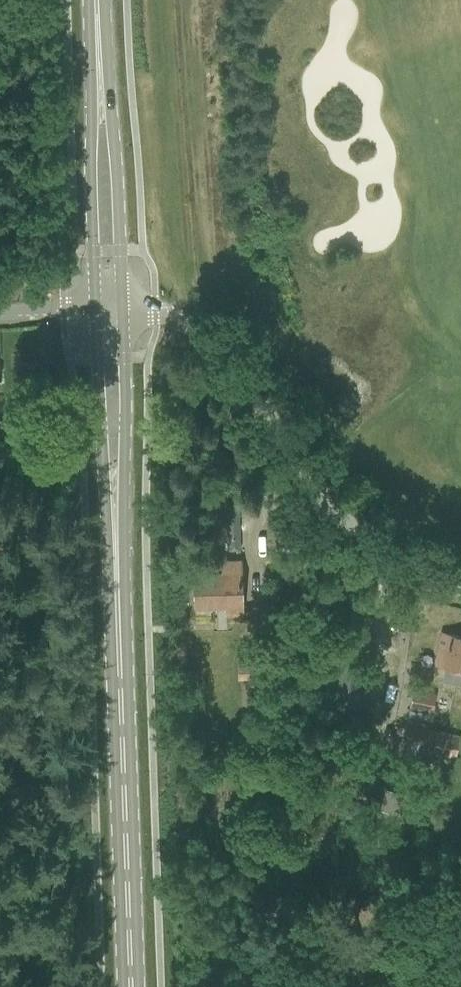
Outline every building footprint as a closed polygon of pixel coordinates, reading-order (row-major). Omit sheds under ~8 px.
[(226,510),(228,550),(240,549),(238,509),(226,510)] [(195,606),(215,606),(241,605),(240,560),(228,560),(229,572),(194,572),(195,606)] [(437,651),(434,665),(460,671),(460,636),(441,632),(437,651)] [(412,689),(409,706),(432,710),(436,694),(412,689)] [(405,724),(402,738),(433,745),(432,752),(455,757),(459,735),(405,724)] [(399,813),(403,793),(386,790),(383,810),(399,813)]
